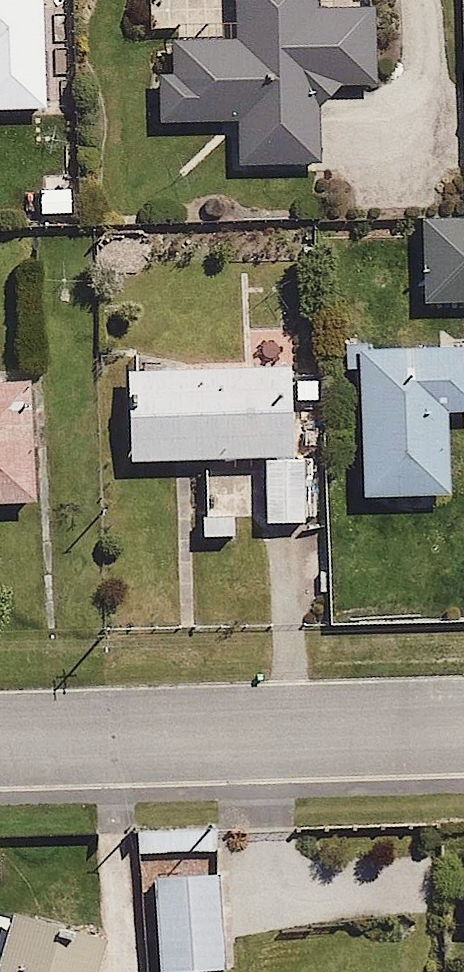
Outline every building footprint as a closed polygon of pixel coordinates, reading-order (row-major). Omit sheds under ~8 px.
[(43,0),(0,0),(0,113),(47,111),(43,0)] [(160,43),(162,123),(245,121),(246,171),(318,169),(316,86),(373,85),(371,4),(319,5),(319,0),(234,0),(235,41),(160,43)] [(420,214),(422,304),(463,303),(463,213),(420,214)] [(358,348),(360,484),(332,484),(333,536),(366,536),(366,496),(451,495),(450,411),(463,410),(463,347),(358,348)] [(292,368),(123,372),(126,464),(266,460),(268,525),(307,524),(306,485),(324,485),(323,450),(294,450),(292,368)] [(0,376),(0,497),(37,497),(34,375),(0,376)] [(148,830),(148,857),(214,856),(214,829),(148,830)] [(216,869),(153,872),(158,971),(185,971),(221,970),(216,869)] [(14,909),(0,951),(0,971),(100,971),(111,941),(14,909)]
